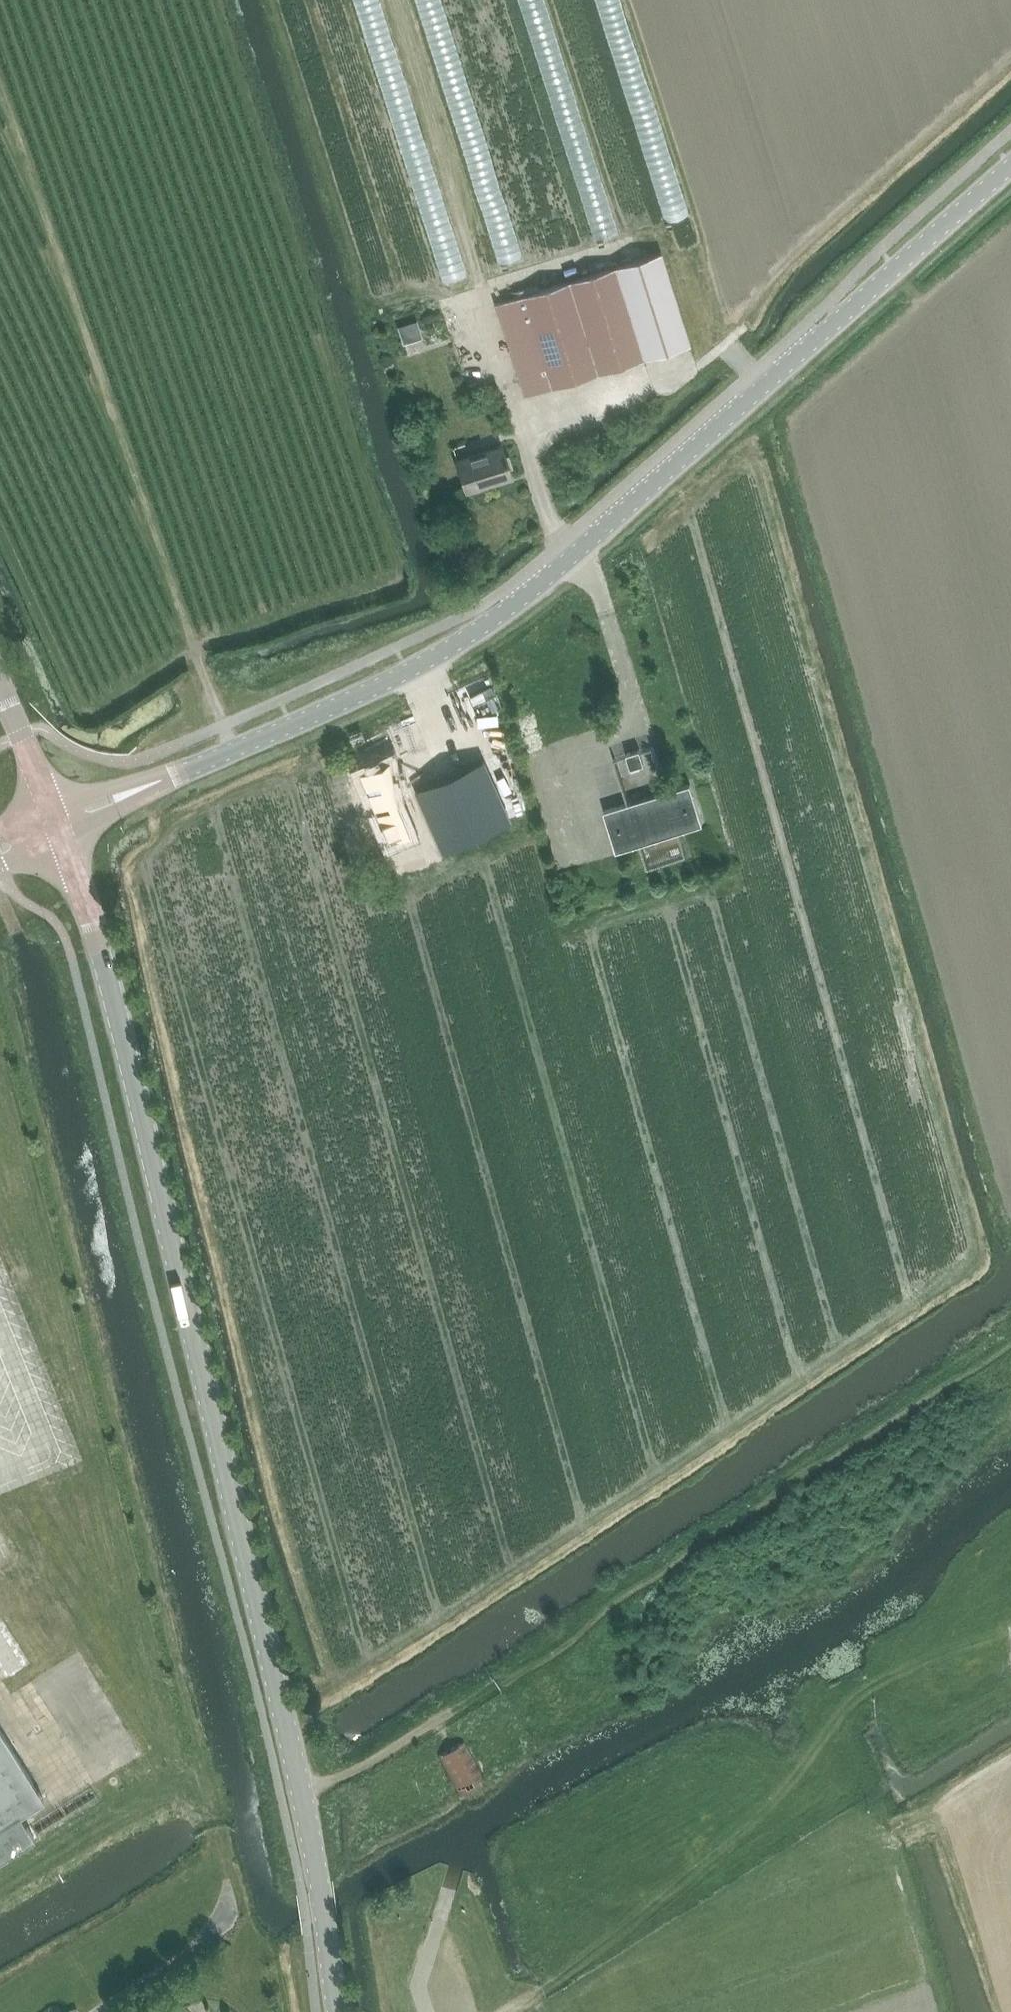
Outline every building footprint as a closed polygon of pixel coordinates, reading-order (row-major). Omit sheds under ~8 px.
[(660,251),(496,303),(525,394),(690,344),(660,251)] [(467,490),(512,476),(502,445),(457,459),(467,490)] [(644,763),(640,749),(627,753),(631,767),(644,763)] [(358,764),(388,838),(409,829),(395,796),(390,750),(358,764)] [(483,761),(415,790),(442,853),(510,823),(483,761)] [(690,784),(604,810),(616,851),(703,824),(690,784)] [(25,1564),(0,1530),(0,1583),(25,1564)] [(96,1690),(91,1676),(71,1683),(77,1698),(96,1690)] [(0,1729),(0,1859),(34,1838),(21,1814),(44,1799),(0,1729)] [(458,1794),(485,1779),(464,1741),(437,1755),(458,1794)]
